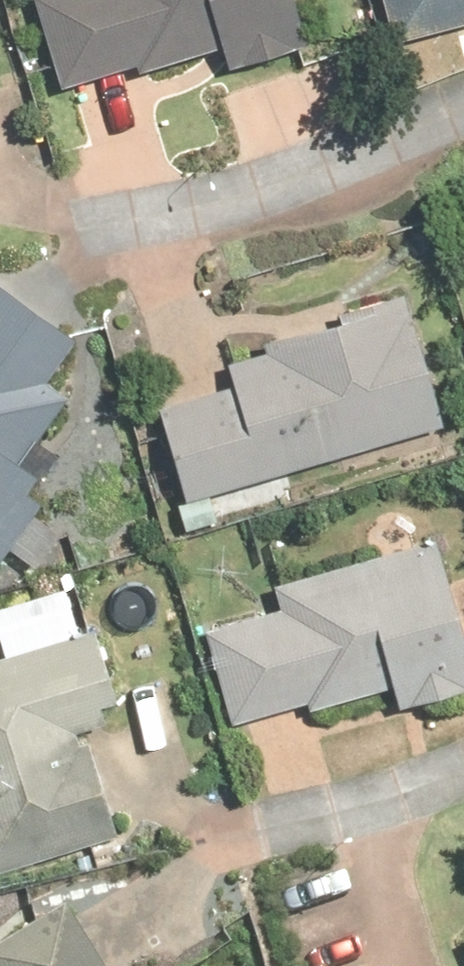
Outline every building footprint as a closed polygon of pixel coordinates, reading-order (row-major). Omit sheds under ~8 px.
[(52,92),(206,51),(213,80),(298,57),(282,0),(27,0),(52,92)] [(386,38),(463,17),(463,0),(375,0),(386,38)] [(47,493),(17,475),(70,389),(51,378),(78,333),(0,285),(0,569),(47,493)] [(147,413),(176,504),(439,422),(396,286),(213,343),(227,388),(147,413)] [(192,622),(226,732),(381,684),(388,707),(463,683),(463,663),(424,533),(274,579),(279,595),(192,622)] [(0,658),(0,873),(111,840),(78,728),(111,718),(85,632),(0,658)] [(0,939),(0,965),(118,965),(72,894),(0,939)]
